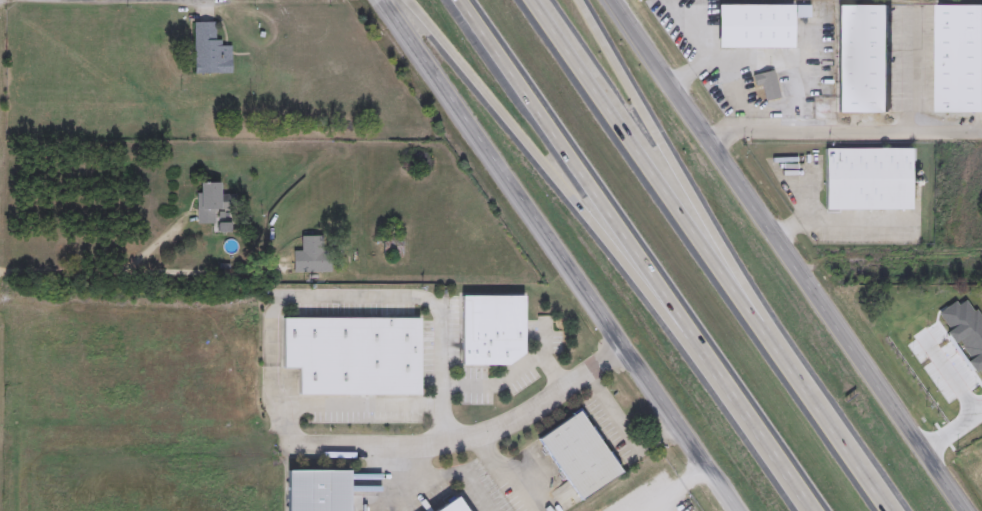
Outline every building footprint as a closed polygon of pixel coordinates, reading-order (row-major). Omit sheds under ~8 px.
[(714,5),(789,5),(789,48),(714,48),(714,5)] [(835,113),(835,6),(885,6),(885,113),(835,113)] [(933,6),(981,6),(981,113),(933,113),(933,6)] [(214,22),(214,41),(229,41),(229,73),(192,73),(192,22),(214,22)] [(754,90),(750,75),(771,70),(777,97),(762,101),(759,89),(754,90)] [(822,210),(822,149),(908,149),(908,210),(822,210)] [(195,224),(196,183),(216,183),(216,197),(229,197),(229,208),(215,208),(215,224),(195,224)] [(290,252),(299,252),(299,236),(328,236),(328,273),(290,273),(290,252)] [(457,363),(457,296),(520,296),(520,363),(457,363)] [(293,395),(293,369),(278,369),(278,319),(415,319),(415,395),(293,395)] [(534,438),(575,412),(615,474),(575,500),(534,438)] [(344,471),(344,510),(283,510),(283,471),(344,471)] [(453,497),(462,510),(431,510),(453,497)]
